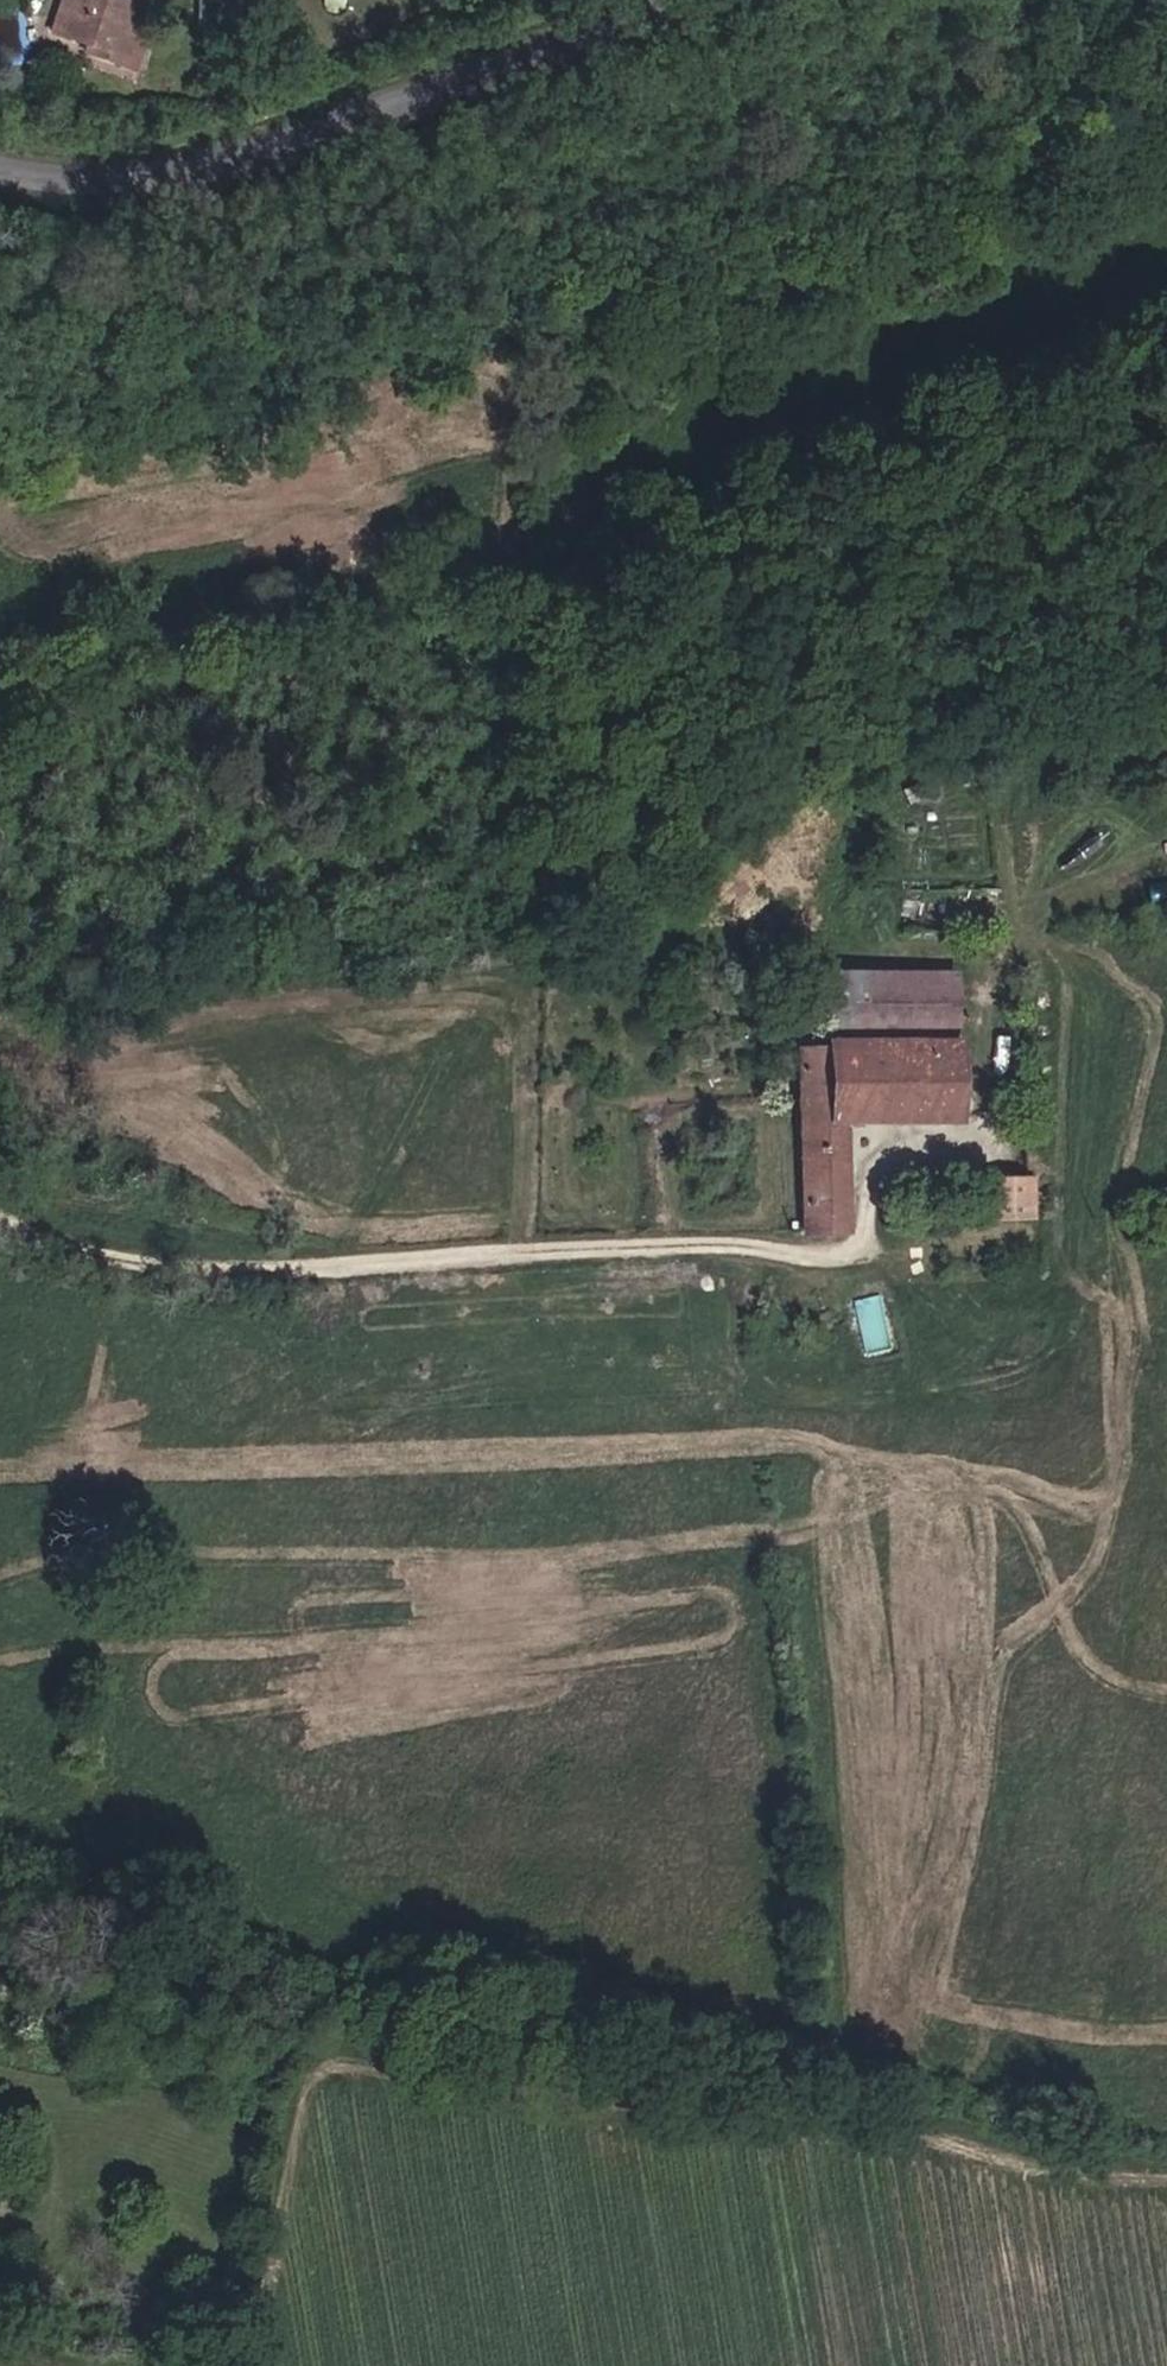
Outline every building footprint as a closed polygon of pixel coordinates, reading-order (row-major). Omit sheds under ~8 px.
[(152,24),(135,18),(139,8),(117,0),(61,0),(50,32),(88,46),(100,51),(98,58),(118,66),(135,72),(152,24)] [(100,51),(88,46),(85,53),(98,58),(100,51)] [(954,1038),(954,975),(831,974),(831,1038),(954,1038)] [(957,1115),(957,1047),(798,1049),(804,1231),(838,1230),(833,1114),(853,1115),(957,1115)] [(847,1230),(843,1124),(854,1124),(853,1115),(833,1114),(838,1230),(847,1230)] [(1031,1217),(1030,1180),(990,1181),(990,1218),(1031,1217)]
